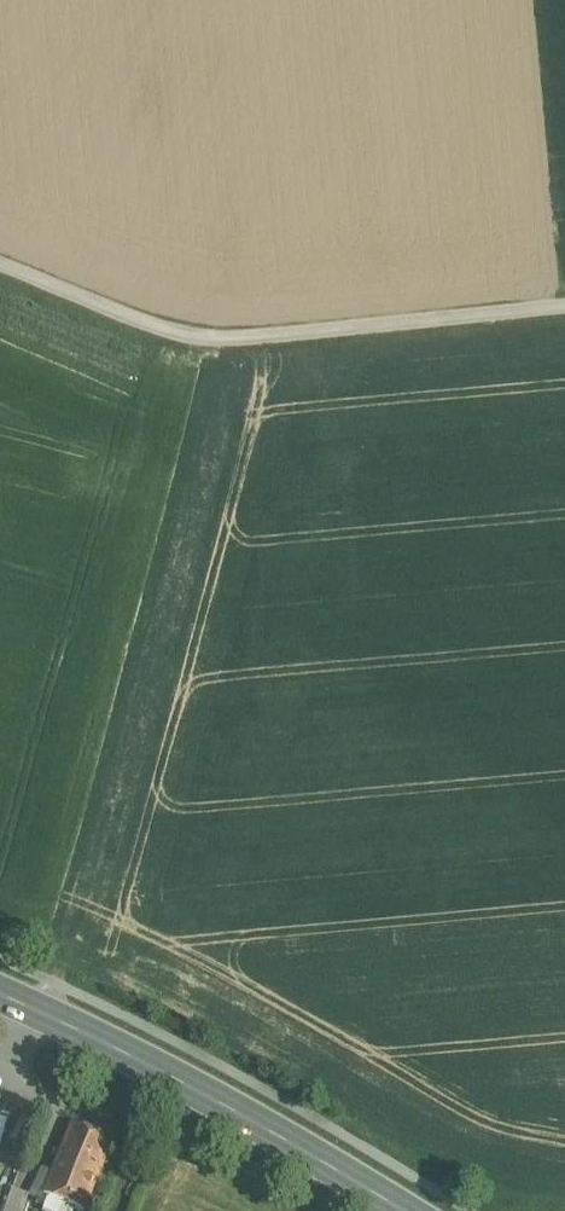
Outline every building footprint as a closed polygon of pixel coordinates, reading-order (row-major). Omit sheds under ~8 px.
[(72,1126),(43,1196),(49,1199),(44,1210),(73,1210),(74,1209),(79,1210),(86,1210),(114,1144),(72,1126)] [(13,1191),(6,1210),(24,1210),(29,1197),(13,1191)]
